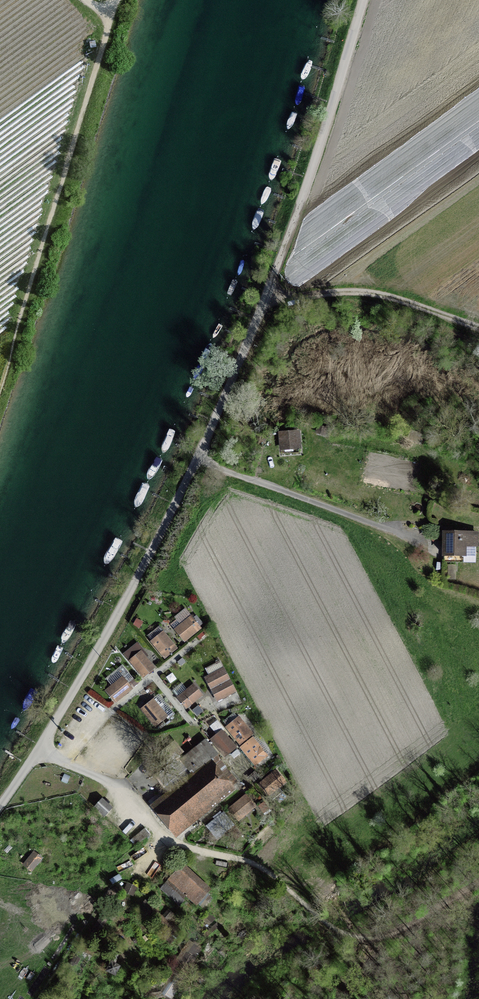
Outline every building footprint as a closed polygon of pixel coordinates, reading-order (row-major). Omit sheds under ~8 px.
[(293,440),(298,440),(297,433),(281,434),(282,447),(293,446),(293,440)] [(445,532),(444,556),(473,556),(473,546),(476,546),(476,532),(445,532)] [(199,627),(191,617),(176,630),(184,640),(199,627)] [(165,657),(175,648),(163,634),(153,642),(165,657)] [(144,676),(153,668),(141,652),(131,660),(144,676)] [(223,668),(206,678),(217,700),(235,691),(223,668)] [(131,688),(123,678),(107,691),(115,701),(131,688)] [(178,697),(186,707),(202,695),(194,685),(178,697)] [(153,701),(143,709),(156,724),(166,716),(153,701)] [(250,734),(238,719),(228,726),(241,742),(250,734)] [(225,755),(235,747),(222,731),(212,739),(225,755)] [(254,741),(244,749),(256,765),(266,757),(254,741)] [(195,773),(152,807),(175,835),(233,787),(218,769),(223,765),(204,742),(184,759),(195,773)] [(242,748),(230,755),(240,771),(252,764),(242,748)] [(284,781),(276,772),(260,784),(268,794),(284,781)] [(254,806),(246,796),(230,809),(238,819),(254,806)] [(112,808),(102,799),(95,807),(105,815),(112,808)] [(216,837),(232,824),(224,814),(208,827),(216,837)] [(137,844),(148,835),(144,829),(132,839),(137,844)] [(32,870),(41,858),(34,852),(24,864),(32,870)] [(210,889),(181,864),(159,888),(178,905),(186,896),(196,904),(210,889)] [(137,887),(127,884),(124,894),(134,897),(137,887)] [(99,921),(107,925),(111,916),(103,912),(99,921)] [(218,921),(211,915),(204,922),(210,929),(218,921)] [(104,927),(99,923),(89,937),(94,941),(104,927)] [(197,960),(187,954),(174,976),(184,981),(197,960)]
